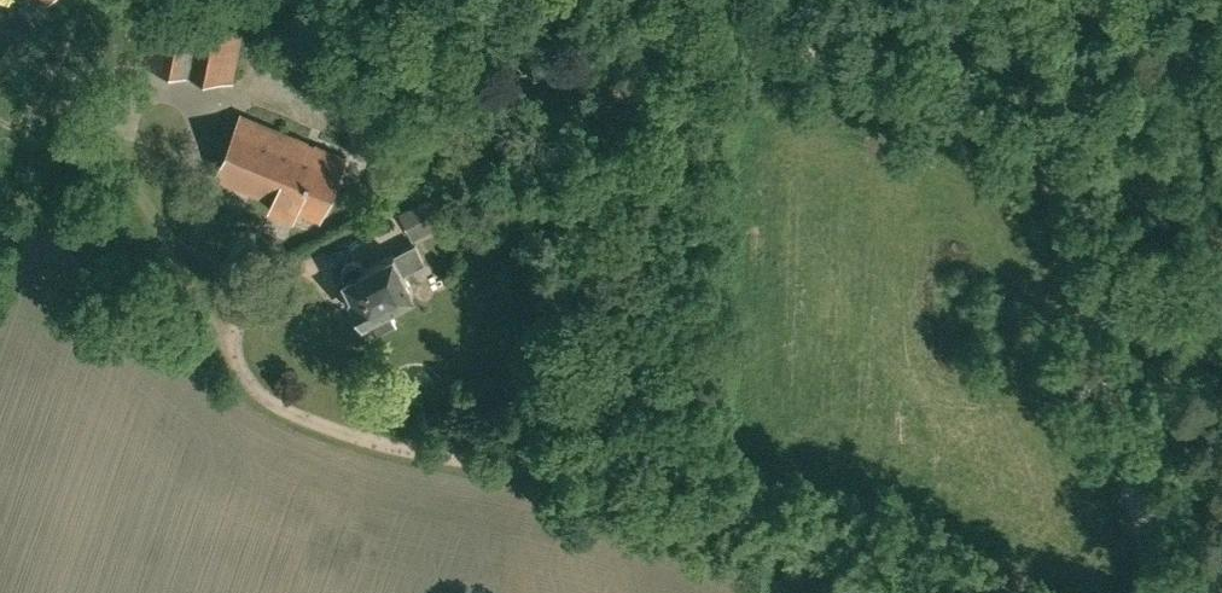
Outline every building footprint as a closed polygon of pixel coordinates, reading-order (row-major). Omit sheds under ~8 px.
[(151,19),(142,63),(233,82),(243,30),(199,21),(197,29),(151,19)] [(306,144),(308,141),(243,114),(217,178),(273,201),(270,208),(293,218),(296,210),(319,220),(346,156),(315,144),(314,147),(306,144)] [(425,197),(400,210),(414,238),(440,225),(425,197)] [(365,319),(415,293),(404,272),(425,261),(415,243),(394,254),(394,253),(365,268),(362,262),(354,260),(345,265),(342,272),(354,296),(353,296),(365,319)]
